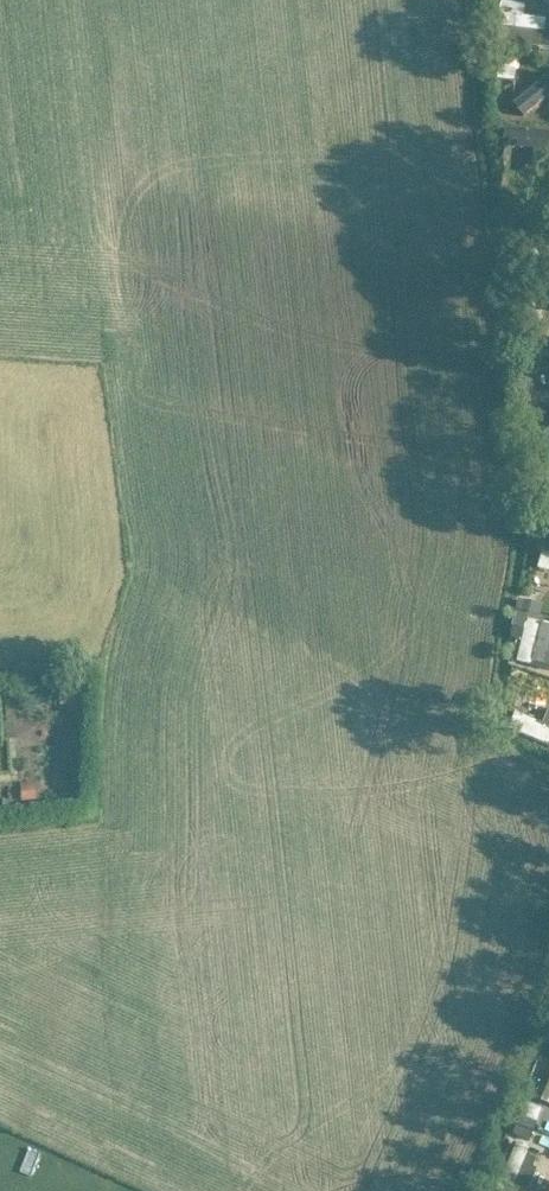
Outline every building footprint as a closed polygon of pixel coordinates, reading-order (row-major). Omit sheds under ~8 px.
[(39,783),(20,784),(21,802),(39,802),(39,783)]
